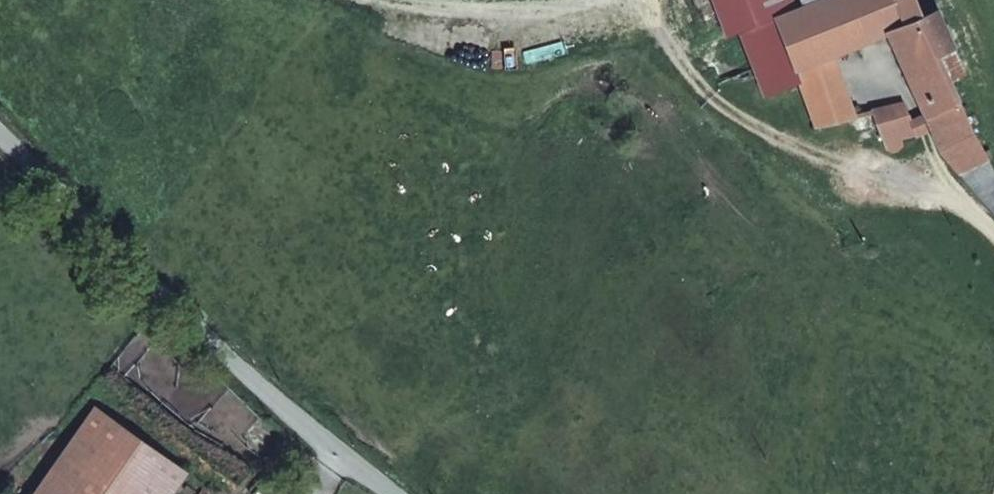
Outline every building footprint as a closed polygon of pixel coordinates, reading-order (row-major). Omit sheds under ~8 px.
[(788,15),(813,6),(811,0),(731,0),(741,25),(756,18),(759,24),(765,25),(788,15)] [(902,152),(917,150),(916,142),(930,140),(943,139),(936,122),(929,106),(872,105),(852,54),(895,37),(906,61),(920,56),(904,22),(934,10),(930,0),(828,0),(813,6),(788,15),(765,25),(759,24),(781,79),(812,69),(830,110),(848,112),(850,120),(890,120),(902,152)] [(947,4),(934,10),(904,22),(920,56),(928,72),(958,60),(969,56),(947,4)] [(958,60),(928,72),(948,117),(978,105),(958,60)] [(978,105),(948,117),(958,141),(993,185),(993,141),(978,105)] [(95,407),(34,493),(168,493),(185,468),(95,407)]
